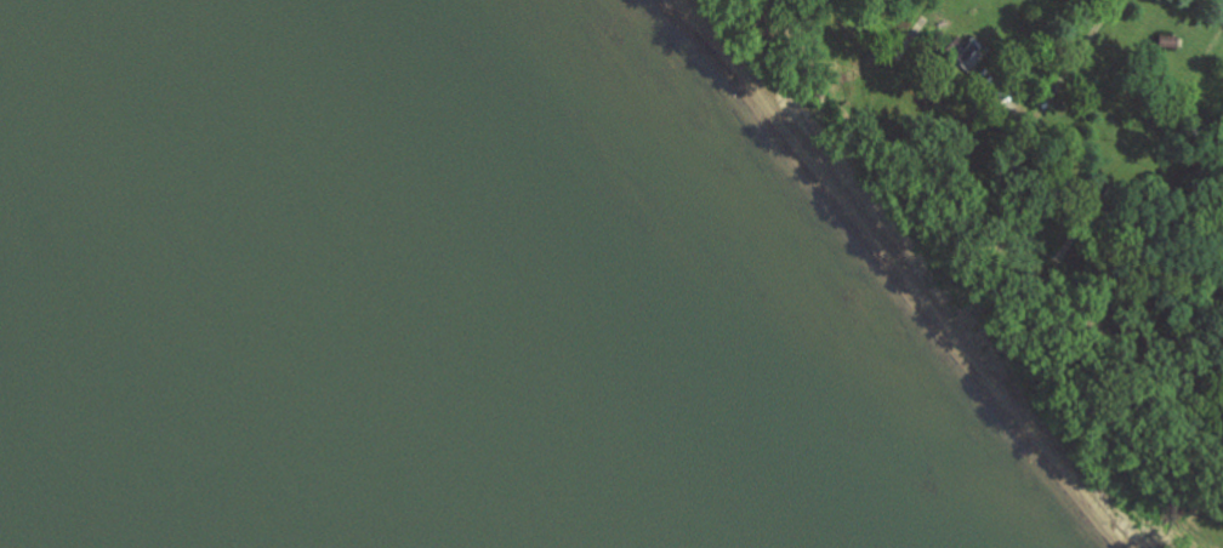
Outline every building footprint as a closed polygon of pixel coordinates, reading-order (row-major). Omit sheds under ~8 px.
[(956,34),(940,51),(955,65),(971,48),(956,34)]
